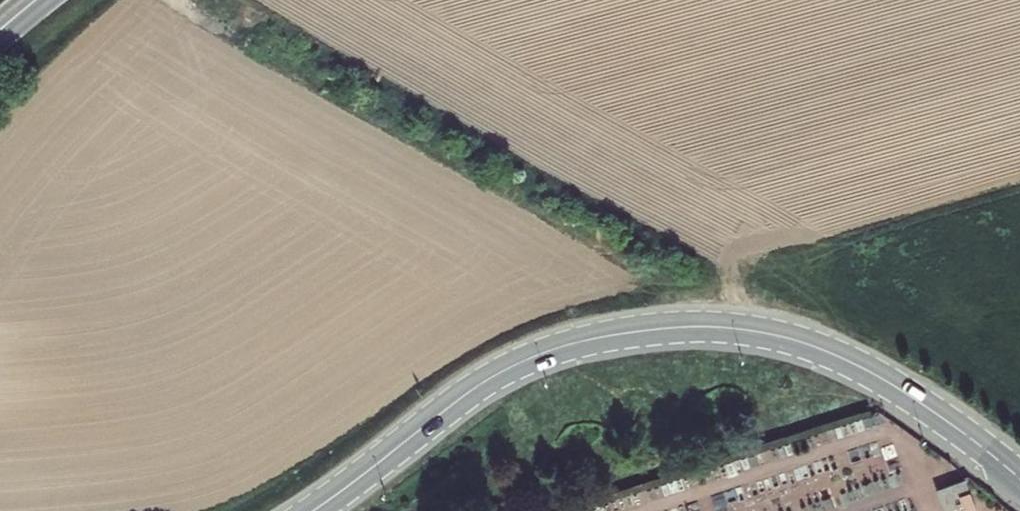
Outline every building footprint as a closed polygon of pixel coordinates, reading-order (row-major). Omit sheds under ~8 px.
[(941,510),(967,510),(973,510),(968,482),(937,488),(941,510)]
